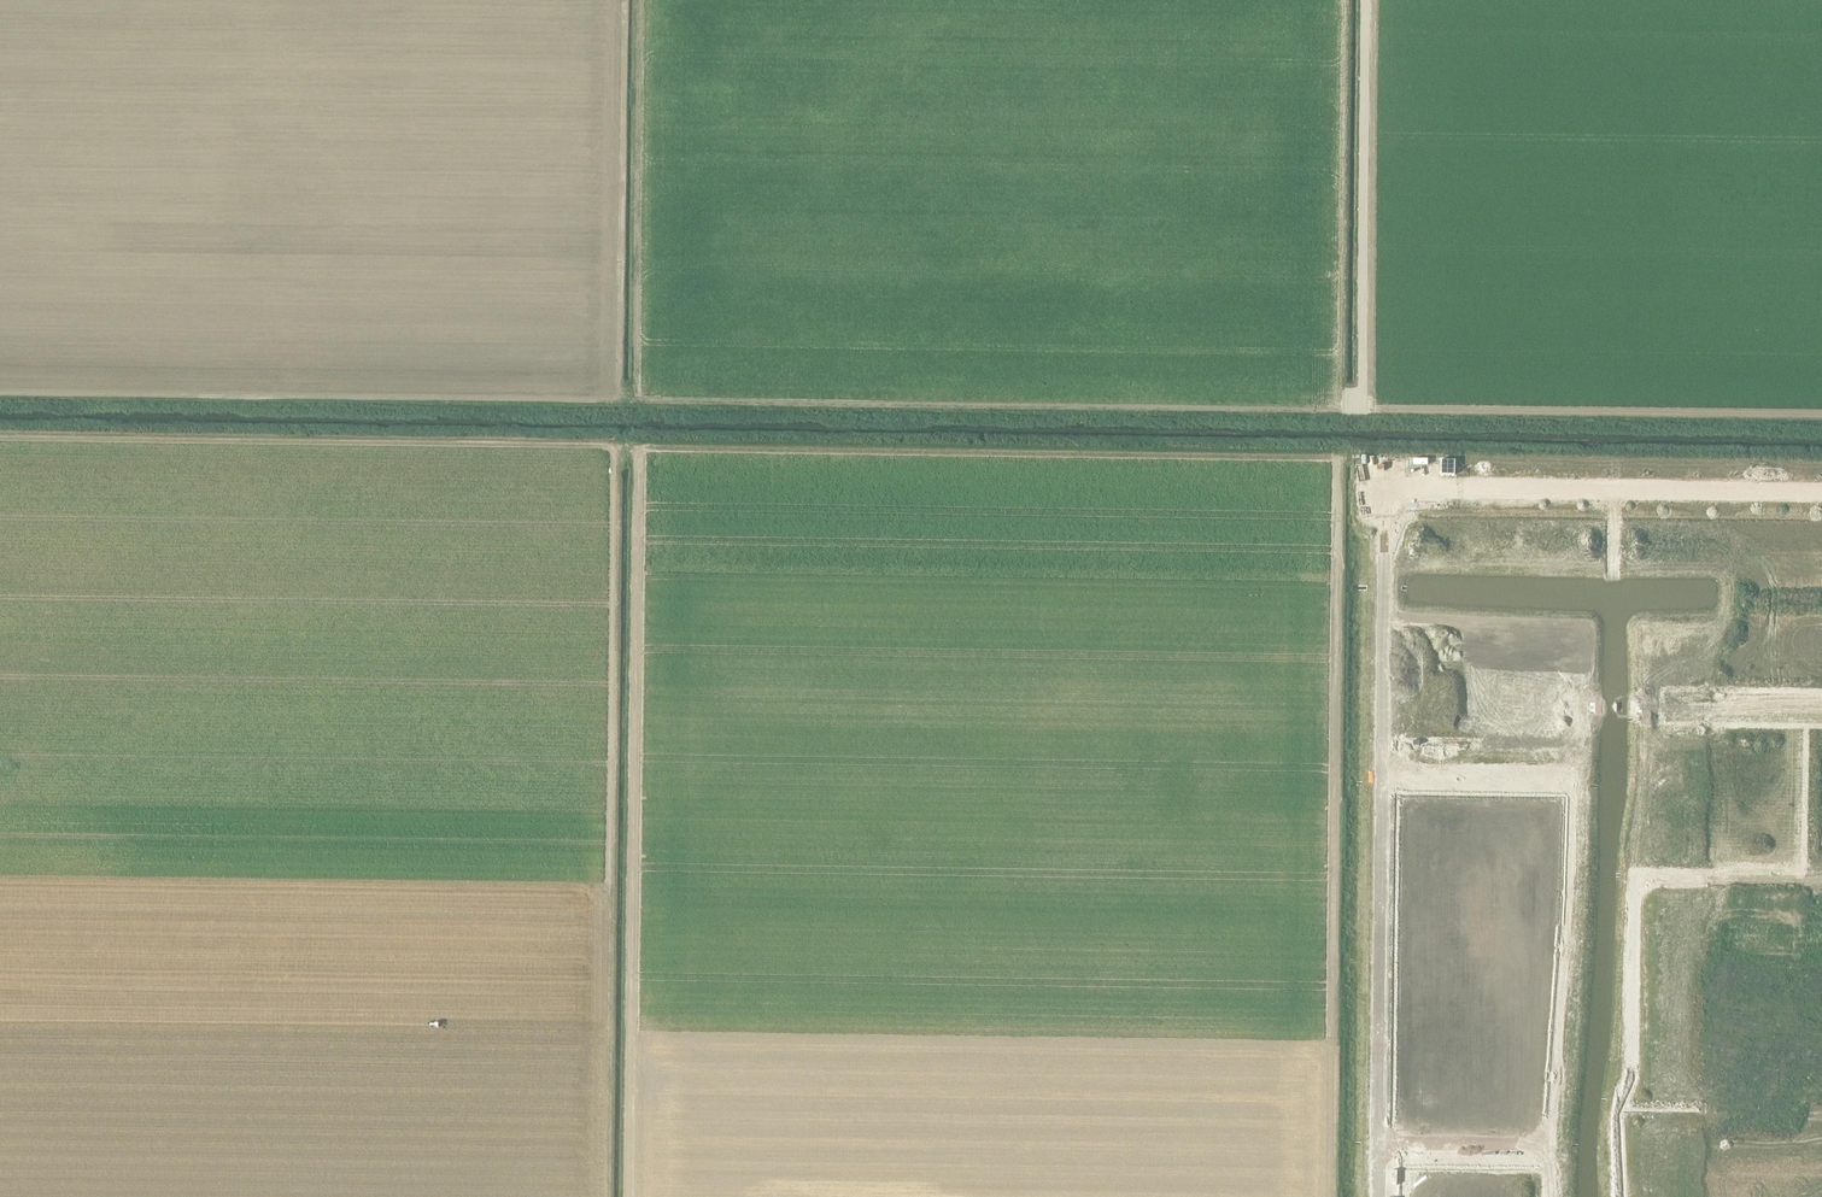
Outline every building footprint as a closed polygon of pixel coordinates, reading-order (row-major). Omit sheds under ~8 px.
[(1774,647),(1774,662),(1781,663),(1781,678),(1796,678),(1796,650),(1782,650),(1782,647),(1774,647)] [(1796,650),(1796,678),(1810,678),(1810,663),(1817,663),(1818,648),(1810,648),(1810,651),(1796,650)] [(1461,1196),(1462,1196),(1474,1196),(1474,1174),(1461,1174),(1461,1196)] [(1474,1196),(1487,1196),(1487,1174),(1474,1174),(1474,1196)] [(1487,1196),(1500,1196),(1500,1174),(1487,1174),(1487,1196)] [(1513,1174),(1500,1174),(1500,1196),(1513,1196),(1513,1174)] [(1527,1174),(1513,1174),(1513,1196),(1526,1196),(1527,1174)] [(1540,1174),(1527,1174),(1526,1196),(1540,1196),(1540,1174)] [(1406,1196),(1437,1196),(1437,1195),(1430,1195),(1430,1187),(1406,1187),(1406,1196)]
